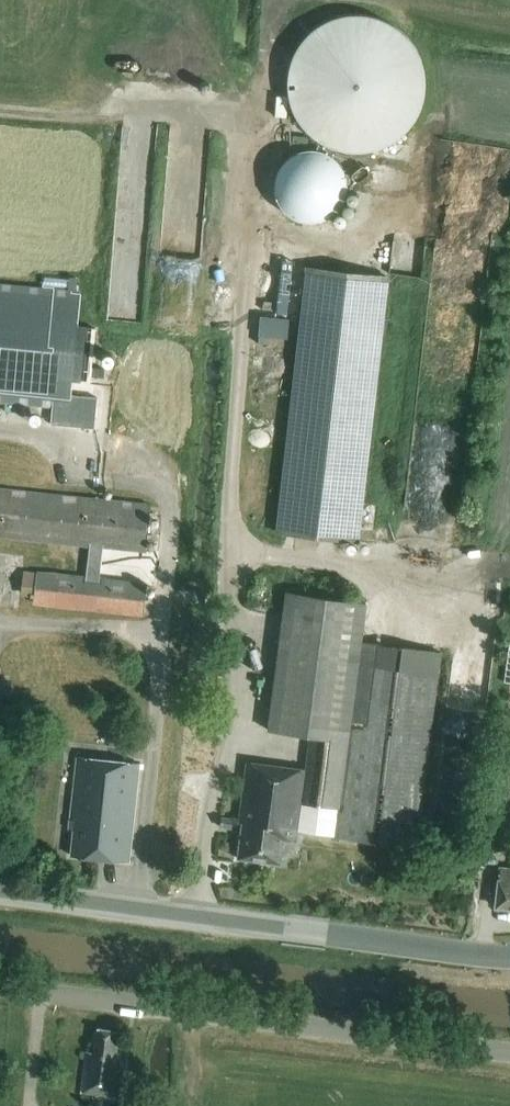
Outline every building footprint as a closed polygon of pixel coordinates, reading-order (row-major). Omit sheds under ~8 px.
[(322,5),(290,122),(409,153),(440,37),(322,5)] [(304,186),(290,186),(290,217),(347,217),(348,169),(304,168),(304,186)] [(358,542),(388,277),(306,268),(277,533),(358,542)] [(69,410),(72,379),(83,380),(89,324),(77,323),(80,291),(0,284),(0,403),(69,410)] [(287,339),(289,319),(259,317),(258,336),(287,339)] [(103,548),(145,552),(150,506),(0,490),(0,537),(89,546),(86,579),(24,573),(21,596),(34,598),(34,603),(143,615),(146,586),(100,581),(103,548)] [(334,838),(415,849),(440,653),(361,642),(366,603),(287,592),(268,731),(310,737),(306,770),(247,763),(239,823),(242,823),(237,859),(281,865),(284,841),(296,843),(301,805),(338,810),(334,838)] [(8,708),(12,680),(0,678),(0,707),(8,708)] [(138,765),(78,759),(70,829),(75,829),(72,856),(128,861),(138,765)] [(219,817),(217,827),(230,829),(231,818),(219,817)] [(509,910),(509,869),(500,868),(496,908),(509,910)] [(81,1093),(116,1097),(124,1033),(96,1029),(93,1053),(86,1053),(81,1093)]
